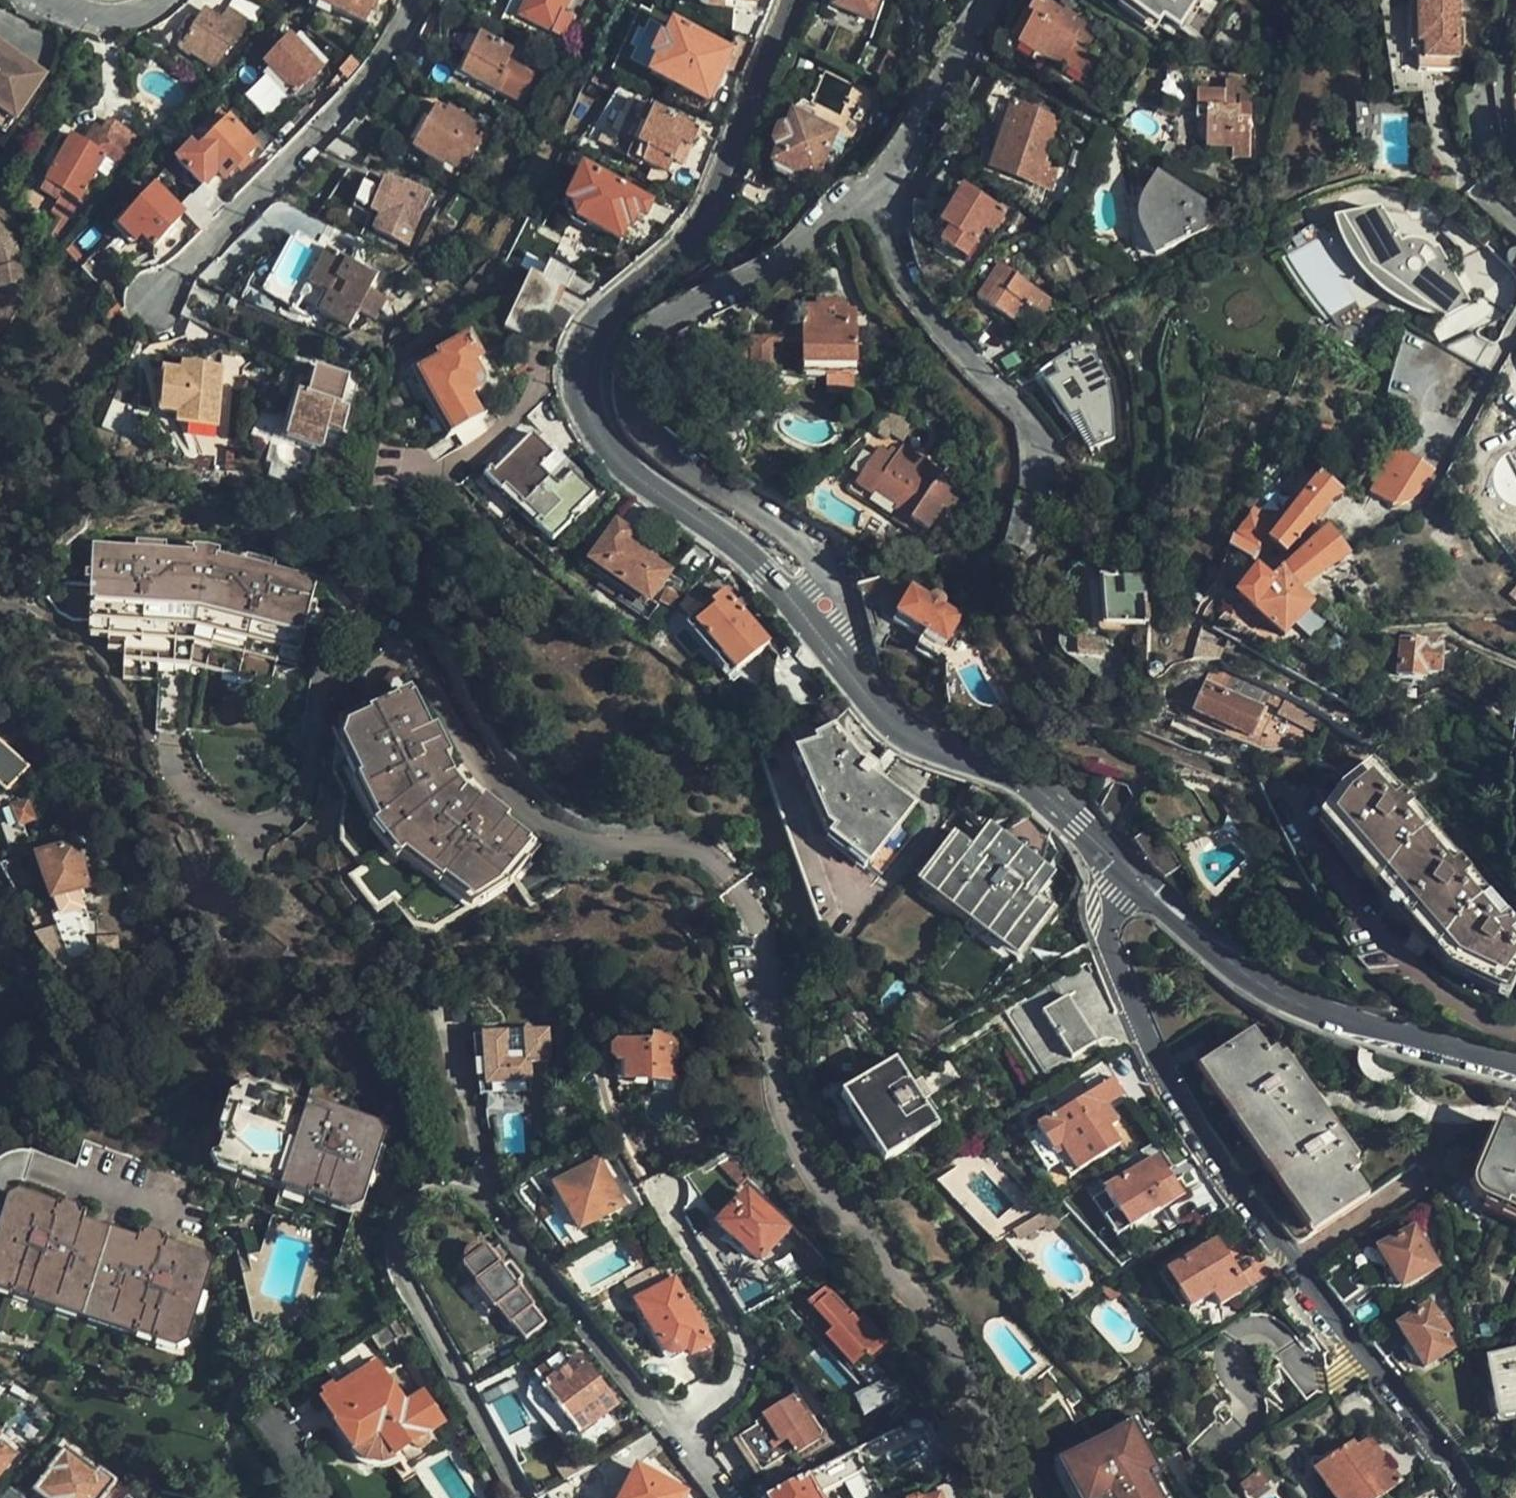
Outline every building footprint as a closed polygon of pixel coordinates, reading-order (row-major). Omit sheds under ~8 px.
[(377,0),(311,0),(308,8),(316,11),(317,8),(361,25),(367,9),(372,11),(377,0)] [(579,0),(516,0),(509,17),(557,37),(567,17),(570,18),(579,0)] [(746,0),(695,0),(695,2),(698,3),(698,6),(701,8),(717,9),(718,1),(746,2),(746,0)] [(871,0),(834,0),(831,7),(864,19),(871,0)] [(1195,0),(1125,0),(1118,11),(1165,39),(1168,35),(1172,37),(1195,0)] [(1417,1),(1408,2),(1410,56),(1417,57),(1418,75),(1460,73),(1460,67),(1424,65),(1424,49),(1418,48),(1416,8),(1422,9),(1422,0),(1417,0),(1417,1)] [(1461,0),(1422,0),(1422,9),(1416,8),(1418,48),(1424,49),(1424,65),(1460,67),(1461,0)] [(1094,61),(1103,46),(1090,37),(1091,33),(1074,22),(1072,24),(1032,2),(1017,24),(1021,28),(1008,49),(1061,81),(1064,77),(1084,89),(1095,72),(1076,59),(1080,52),(1094,61)] [(231,50),(247,22),(222,8),(216,19),(204,12),(196,24),(188,20),(182,35),(184,37),(176,50),(188,57),(191,52),(219,68),(229,49),(231,50)] [(835,22),(811,12),(807,21),(804,31),(828,41),(835,22)] [(701,102),(722,54),(666,27),(645,77),(701,102)] [(319,69),(288,39),(262,64),(289,92),(299,83),(302,86),(319,69)] [(494,75),(503,58),(470,43),(453,79),(491,97),(500,78),(494,75)] [(5,52),(0,58),(0,127),(37,76),(5,52)] [(1241,101),(1242,84),(1222,84),(1222,94),(1193,92),(1192,110),(1203,110),(1203,120),(1201,148),(1228,148),(1227,158),(1246,159),(1249,102),(1241,101)] [(802,85),(795,102),(804,106),(811,89),(802,85)] [(463,167),(483,130),(435,105),(413,149),(441,165),(444,158),(463,167)] [(842,143),(807,128),(808,127),(808,126),(808,125),(807,123),(807,122),(806,121),(808,113),(797,109),(792,122),(788,121),(769,168),(786,175),(782,184),(794,188),(797,180),(811,185),(824,153),(836,157),(842,143)] [(1203,110),(1192,110),(1192,120),(1203,120),(1203,110)] [(685,152),(694,133),(648,111),(626,159),(662,177),(676,148),(685,152)] [(1036,169),(1051,126),(1007,111),(985,173),(1047,195),(1053,176),(1036,169)] [(103,115),(97,127),(94,133),(86,129),(82,138),(67,131),(43,177),(61,187),(55,198),(57,199),(49,212),(58,217),(65,220),(77,197),(92,169),(101,151),(117,159),(120,161),(135,132),(103,115)] [(174,161),(202,190),(217,173),(223,178),(254,146),(226,119),(193,151),(189,147),(174,161)] [(94,133),(97,127),(90,123),(86,129),(94,133)] [(335,139),(320,153),(353,167),(365,152),(335,139)] [(1160,147),(1157,153),(1170,158),(1170,144),(1165,143),(1164,144),(1163,144),(1162,144),(1162,145),(1161,145),(1160,147)] [(108,177),(117,159),(101,151),(92,169),(108,177)] [(638,220),(645,204),(576,172),(560,206),(565,209),(571,222),(614,242),(620,229),(624,231),(632,218),(638,220)] [(1197,232),(1200,206),(1151,176),(1140,195),(1139,198),(1138,201),(1137,205),(1136,208),(1136,211),(1135,214),(1135,218),(1136,221),(1135,224),(1136,228),(1137,231),(1138,234),(1138,237),(1149,259),(1197,232)] [(765,187),(748,180),(739,199),(756,206),(765,187)] [(405,248),(428,197),(403,186),(401,191),(382,183),(362,229),(405,248)] [(76,208),(84,213),(103,192),(95,186),(83,200),(76,208)] [(148,246),(180,213),(153,187),(116,224),(130,239),(135,235),(148,246)] [(765,187),(756,206),(779,216),(787,197),(765,187)] [(202,190),(189,203),(191,204),(207,220),(220,208),(202,190)] [(985,238),(998,217),(957,192),(935,228),(942,233),(936,246),(958,262),(977,232),(985,238)] [(65,220),(58,217),(48,233),(58,242),(75,225),(84,213),(76,208),(83,200),(77,197),(65,220)] [(196,231),(207,220),(191,204),(181,215),(196,231)] [(1380,210),(1333,221),(1346,255),(1372,286),(1407,309),(1441,320),(1468,305),(1437,249),(1433,252),(1425,245),(1414,241),(1401,244),(1380,210)] [(15,259),(8,240),(0,233),(0,286),(14,286),(18,286),(12,260),(15,259)] [(301,297),(323,247),(293,234),(268,289),(298,302),(301,297)] [(355,321),(377,271),(323,247),(301,297),(355,321)] [(555,294),(556,295),(565,277),(544,267),(535,284),(555,294)] [(1045,309),(1013,284),(1015,282),(998,268),(971,301),(986,313),(983,315),(1009,337),(1025,319),(1033,324),(1045,309)] [(535,284),(522,278),(497,329),(521,340),(531,320),(539,324),(555,294),(535,284)] [(14,286),(0,286),(0,324),(8,316),(14,286)] [(176,316),(181,319),(203,330),(218,300),(188,286),(176,316)] [(1095,317),(1110,308),(1101,298),(1088,306),(1095,317)] [(853,378),(854,378),(854,314),(844,314),(844,307),(816,307),(816,303),(802,303),(802,378),(829,378),(853,378)] [(98,326),(112,310),(106,305),(91,320),(98,326)] [(202,345),(208,332),(203,330),(181,319),(173,337),(189,345),(192,340),(202,345)] [(475,379),(475,376),(468,364),(475,359),(462,338),(445,349),(447,354),(414,374),(456,447),(482,432),(461,398),(463,397),(465,396),(467,395),(468,395),(470,393),(471,392),(472,390),(473,388),(474,386),(474,384),(475,383),(475,381),(475,379)] [(769,372),(768,344),(752,344),(753,372),(769,372)] [(1110,387),(1109,380),(1093,350),(1073,361),(1069,354),(1049,365),(1055,380),(1048,384),(1065,420),(1074,415),(1095,454),(1114,443),(1115,405),(1110,387)] [(215,427),(222,370),(182,365),(180,373),(161,371),(156,415),(184,418),(184,423),(215,427)] [(338,438),(344,417),(336,415),(344,380),(310,373),(304,393),(291,389),(278,444),(320,456),(325,436),(338,438)] [(853,402),(853,378),(829,378),(829,402),(853,402)] [(890,404),(881,413),(869,429),(880,437),(885,431),(898,440),(912,420),(890,404)] [(481,481),(512,510),(561,462),(551,451),(545,455),(525,435),(481,481)] [(888,448),(884,454),(880,461),(873,456),(855,485),(873,496),(877,491),(899,504),(895,510),(908,518),(926,529),(941,506),(948,511),(960,492),(946,483),(949,478),(897,446),(894,452),(888,448)] [(880,461),(884,454),(878,449),(873,456),(880,461)] [(1419,496),(1433,475),(1403,459),(1394,474),(1391,472),(1374,498),(1391,507),(1411,500),(1419,496)] [(561,462),(512,510),(546,542),(589,498),(565,474),(569,469),(561,462)] [(1294,500),(1281,516),(1280,517),(1285,521),(1268,540),(1287,554),(1338,496),(1338,495),(1341,491),(1326,478),(1322,483),(1321,481),(1319,482),(1303,468),(1283,490),(1294,500)] [(903,526),(908,518),(895,510),(899,504),(877,491),(873,496),(855,485),(851,493),(903,526)] [(1033,508),(1011,502),(1000,544),(1037,554),(1046,523),(1030,518),(1033,508)] [(1255,545),(1257,542),(1273,524),(1262,515),(1244,535),(1255,545)] [(660,574),(619,544),(623,536),(610,527),(585,565),(640,603),(660,574)] [(1313,608),(1298,594),(1316,578),(1349,557),(1328,530),(1287,566),(1273,579),(1271,584),(1255,574),(1238,599),(1290,633),(1313,608)] [(1258,550),(1235,539),(1230,549),(1251,562),(1258,550)] [(89,544),(84,627),(102,630),(102,638),(123,639),(122,647),(121,649),(192,653),(273,675),(275,668),(275,663),(281,665),(283,656),(294,659),(316,575),(216,550),(214,559),(191,555),(191,548),(89,544)] [(1148,582),(1119,583),(1100,584),(1101,628),(1147,628),(1149,610),(1147,610),(1148,582)] [(873,628),(871,630),(885,638),(910,653),(913,649),(917,640),(910,636),(888,624),(907,591),(894,583),(881,587),(878,592),(865,596),(873,628)] [(923,601),(907,591),(888,624),(910,636),(913,629),(921,633),(917,640),(913,649),(943,666),(956,644),(947,638),(957,620),(941,611),(941,610),(942,609),(941,608),(942,606),(942,604),(941,603),(940,601),(939,599),(937,597),(936,597),(934,596),(932,596),(931,596),(929,596),(928,597),(927,597),(925,598),(924,599),(923,601)] [(764,646),(718,594),(687,624),(731,674),(764,646)] [(1314,638),(1324,621),(1309,613),(1299,629),(1314,638)] [(102,630),(84,627),(84,636),(102,638),(102,630)] [(913,629),(910,636),(917,640),(921,633),(913,629)] [(1439,667),(1439,644),(1435,637),(1422,638),(1420,643),(1400,644),(1401,677),(1421,676),(1421,668),(1439,667)] [(123,639),(102,638),(102,646),(122,647),(123,639)] [(192,653),(121,649),(122,664),(192,670),(269,689),(273,675),(192,653)] [(941,670),(943,666),(913,649),(910,653),(941,670)] [(291,671),(294,659),(283,656),(281,665),(275,663),(275,668),(291,671)] [(1211,675),(1217,664),(1192,664),(1179,669),(1170,674),(1164,682),(1196,694),(1206,673),(1211,675)] [(1273,690),(1217,664),(1211,675),(1202,696),(1195,712),(1254,737),(1269,698),(1273,690)] [(1206,673),(1196,694),(1202,696),(1211,675),(1206,673)] [(1289,699),(1273,690),(1269,698),(1285,708),(1289,699)] [(531,847),(461,795),(447,775),(409,699),(398,705),(395,701),(365,717),(368,726),(341,742),(359,780),(356,781),(377,823),(373,827),(402,860),(408,856),(445,884),(447,883),(479,904),(495,882),(503,887),(531,847)] [(1325,718),(1289,699),(1285,708),(1282,715),(1318,731),(1325,718)] [(908,809),(865,777),(870,768),(861,762),(858,766),(830,733),(813,740),(815,747),(795,755),(827,836),(823,842),(864,870),(908,809)] [(4,792),(25,769),(0,746),(0,789),(4,792)] [(1369,760),(1337,787),(1319,817),(1442,965),(1502,990),(1514,973),(1515,971),(1515,931),(1369,760)] [(1097,810),(1115,832),(1144,813),(1125,782),(1111,778),(1097,810)] [(1212,803),(1220,815),(1233,808),(1225,795),(1212,803)] [(33,848),(22,826),(21,813),(14,804),(5,809),(3,807),(0,808),(0,833),(11,856),(33,848)] [(1254,863),(1259,857),(1233,808),(1220,815),(1254,863)] [(1164,880),(1176,871),(1144,821),(1124,835),(1149,868),(1164,880)] [(1037,899),(1055,875),(987,826),(971,848),(956,838),(921,888),(1018,957),(1052,910),(1037,899)] [(36,860),(50,902),(66,896),(74,893),(86,889),(72,847),(36,860)] [(66,896),(80,939),(82,939),(77,925),(84,922),(74,893),(66,896)] [(50,919),(66,965),(83,960),(85,959),(80,939),(66,896),(50,902),(54,917),(50,919)] [(70,975),(86,970),(83,960),(66,965),(70,975)] [(1092,1043),(1064,997),(1038,1013),(1067,1060),(1092,1043)] [(489,1063),(491,1094),(538,1090),(536,1071),(551,1069),(548,1030),(476,1036),(478,1064),(489,1063)] [(1349,1160),(1283,1061),(1278,1065),(1270,1053),(1268,1055),(1255,1035),(1205,1069),(1317,1235),(1367,1201),(1351,1177),(1354,1175),(1346,1162),(1349,1160)] [(672,1084),(673,1058),(683,1057),(682,1037),(659,1037),(658,1043),(652,1042),(652,1048),(615,1047),(615,1084),(672,1084)] [(489,1063),(478,1064),(481,1095),(491,1094),(489,1063)] [(937,1130),(890,1063),(836,1100),(884,1166),(937,1130)] [(1081,1086),(1086,1095),(1102,1085),(1096,1077),(1081,1086)] [(1102,1085),(1086,1095),(1035,1129),(1059,1165),(1068,1179),(1117,1147),(1107,1132),(1116,1127),(1103,1107),(1120,1096),(1109,1080),(1102,1085)] [(353,1212),(361,1209),(382,1139),(379,1128),(308,1106),(307,1109),(293,1105),(291,1099),(261,1091),(255,1095),(243,1091),(229,1101),(217,1140),(221,1146),(217,1159),(211,1163),(216,1171),(353,1212)] [(1500,1119),(1474,1179),(1473,1182),(1472,1186),(1473,1189),(1475,1194),(1479,1198),(1485,1202),(1515,1216),(1515,1126),(1500,1119)] [(1059,1165),(1035,1129),(1021,1137),(1045,1174),(1059,1165)] [(748,1175),(731,1158),(716,1166),(736,1187),(748,1175)] [(1126,1178),(1105,1192),(1102,1194),(1128,1233),(1180,1199),(1154,1160),(1126,1178)] [(623,1207),(598,1165),(555,1189),(580,1233),(623,1207)] [(1118,1166),(1097,1180),(1105,1192),(1126,1178),(1118,1166)] [(1128,1233),(1102,1194),(1090,1202),(1116,1241),(1128,1233)] [(719,1231),(731,1241),(754,1262),(782,1230),(745,1195),(716,1228),(719,1231)] [(177,1354),(183,1350),(208,1273),(203,1262),(164,1250),(164,1245),(140,1238),(137,1243),(82,1226),(82,1220),(62,1213),(59,1216),(19,1203),(9,1208),(0,1236),(0,1298),(177,1354)] [(1177,1228),(1192,1218),(1183,1204),(1167,1213),(1177,1228)] [(1065,1228),(1049,1210),(1014,1233),(1020,1239),(1045,1223),(1055,1234),(1065,1228)] [(719,1231),(695,1242),(703,1255),(731,1241),(719,1231)] [(1433,1272),(1412,1232),(1376,1253),(1377,1255),(1376,1257),(1375,1257),(1375,1258),(1374,1259),(1374,1261),(1389,1288),(1390,1289),(1392,1290),(1393,1290),(1395,1290),(1396,1288),(1399,1291),(1433,1272)] [(1243,1292),(1217,1254),(1211,1257),(1200,1243),(1160,1271),(1188,1314),(1211,1300),(1216,1309),(1243,1292)] [(543,1324),(519,1292),(526,1285),(512,1268),(505,1273),(484,1250),(479,1253),(475,1251),(470,1252),(466,1255),(465,1259),(465,1264),(462,1267),(521,1342),(543,1324)] [(810,1276),(822,1267),(811,1251),(802,1257),(803,1258),(804,1259),(805,1260),(806,1262),(805,1264),(805,1265),(804,1267),(810,1276)] [(630,1300),(653,1287),(644,1275),(623,1287),(630,1300)] [(706,1345),(670,1284),(634,1305),(666,1361),(683,1352),(687,1356),(706,1345)] [(1110,1284),(1100,1291),(1110,1302),(1120,1295),(1110,1284)] [(890,1341),(867,1316),(860,1321),(829,1291),(806,1312),(857,1366),(862,1362),(865,1365),(890,1341)] [(1442,1338),(1446,1335),(1439,1321),(1436,1322),(1427,1308),(1397,1327),(1423,1369),(1449,1351),(1442,1338)] [(1485,1360),(1495,1418),(1515,1415),(1515,1355),(1485,1360)] [(556,1356),(544,1366),(552,1377),(537,1391),(574,1438),(601,1416),(613,1407),(575,1360),(565,1366),(556,1356)] [(444,1427),(424,1395),(407,1405),(397,1390),(412,1379),(402,1364),(387,1375),(379,1363),(334,1391),(332,1387),(320,1394),(324,1399),(319,1402),(322,1406),(354,1457),(356,1458),(361,1461),(365,1463),(370,1465),(379,1466),(385,1465),(392,1463),(413,1449),(418,1452),(423,1453),(428,1450),(430,1444),(429,1439),(444,1427)] [(552,1377),(544,1366),(525,1381),(518,1402),(557,1448),(580,1450),(610,1429),(601,1416),(574,1438),(537,1391),(552,1377)] [(1047,1402),(1039,1389),(1031,1393),(1040,1407),(1047,1402)] [(758,1476),(776,1465),(794,1455),(796,1457),(819,1443),(790,1398),(760,1418),(763,1422),(731,1442),(754,1478),(758,1476)] [(1145,1480),(1150,1476),(1148,1473),(1152,1470),(1146,1458),(1141,1461),(1123,1428),(1059,1464),(1078,1497),(1155,1497),(1145,1480)] [(1351,1453),(1367,1442),(1362,1436),(1347,1448),(1351,1453)] [(1385,1465),(1381,1468),(1375,1460),(1379,1457),(1367,1442),(1351,1453),(1347,1448),(1321,1468),(1334,1483),(1326,1489),(1333,1497),(1379,1497),(1398,1484),(1385,1465)] [(114,1483),(98,1470),(96,1472),(63,1448),(44,1473),(46,1475),(32,1495),(36,1497),(103,1497),(114,1483)] [(12,1461),(0,1451),(0,1476),(12,1461)] [(573,1483),(599,1466),(594,1457),(576,1459),(560,1469),(569,1485),(573,1483)] [(1381,1468),(1385,1465),(1379,1457),(1375,1460),(1381,1468)] [(788,1485),(776,1465),(758,1476),(769,1496),(788,1485)] [(1314,1473),(1326,1489),(1334,1483),(1321,1468),(1314,1473)] [(960,1469),(948,1475),(948,1479),(955,1497),(971,1497),(960,1469)] [(685,1495),(634,1472),(622,1497),(683,1497),(685,1495)] [(1240,1487),(1248,1497),(1252,1497),(1267,1486),(1257,1473),(1240,1487)] [(771,1497),(822,1497),(810,1477),(771,1497)] [(948,1479),(940,1485),(942,1493),(930,1497),(955,1497),(948,1479)] [(562,1490),(549,1497),(582,1497),(573,1483),(569,1485),(562,1490)]
